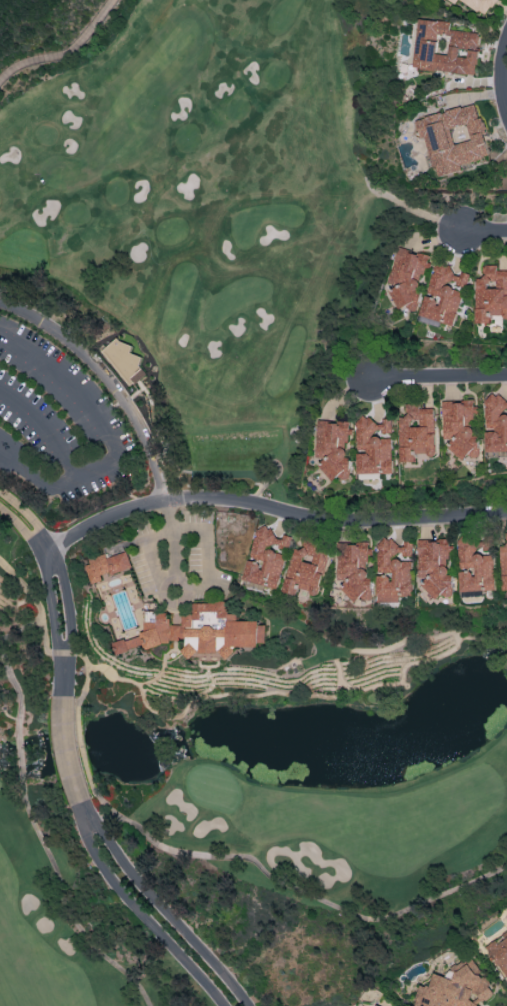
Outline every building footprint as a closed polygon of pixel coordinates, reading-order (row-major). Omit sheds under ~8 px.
[(496,0),(459,0),(486,17),(496,0)] [(476,74),(477,50),(468,50),(467,57),(457,56),(458,46),(478,48),(479,32),(449,30),(449,21),(417,19),(413,69),(476,74)] [(434,178),(461,170),(459,164),(489,156),(476,103),(418,118),(434,178)] [(428,255),(401,248),(387,303),(416,311),(421,291),(419,290),(428,255)] [(419,317),(455,325),(466,273),(459,271),(459,274),(448,272),(449,266),(434,263),(427,295),(424,294),(419,317)] [(489,323),(489,316),(506,316),(506,270),(496,270),(496,265),(483,265),(483,277),(474,277),(474,323),(489,323)] [(101,349),(125,387),(147,374),(123,336),(101,349)] [(501,402),(501,395),(484,396),(486,452),(506,451),(506,402),(501,402)] [(442,401),(442,441),(447,440),(448,451),(457,451),(457,457),(476,457),(475,422),(474,422),(473,400),(442,401)] [(435,454),(433,408),(419,409),(419,403),(405,404),(406,416),(398,416),(399,462),(414,461),(414,455),(435,454)] [(391,473),(390,436),(391,436),(390,418),(381,419),(355,420),(356,452),(357,474),(391,473)] [(315,457),(323,457),(322,478),(347,479),(348,445),(347,445),(347,434),(350,434),(350,422),(317,420),(315,457)] [(243,581),(277,588),(289,536),(282,534),(281,538),(271,535),(272,529),(256,525),(243,581)] [(506,590),(506,531),(505,531),(506,545),(499,546),(501,590),(506,590)] [(459,592),(493,590),(492,551),(486,552),(486,536),(456,537),(457,568),(473,567),(473,572),(458,572),(459,592)] [(377,602),(398,601),(398,596),(411,595),(409,558),(411,558),(411,541),(402,541),(402,545),(393,546),(393,538),(375,539),(377,574),(375,574),(377,602)] [(417,540),(417,576),(422,576),(422,594),(450,595),(450,563),(447,563),(447,540),(417,540)] [(293,548),(281,592),(295,596),(297,589),(317,594),(329,548),(304,541),(302,550),(293,548)] [(337,542),(336,579),(341,579),(340,597),(367,598),(369,543),(337,542)] [(129,569),(124,549),(84,560),(91,585),(109,580),(107,575),(129,569)] [(184,640),(187,658),(211,654),(267,646),(263,620),(236,624),(235,613),(227,614),(225,600),(188,606),(190,612),(180,614),(182,624),(168,626),(166,610),(143,613),(146,636),(113,641),(115,652),(145,648),(145,646),(184,640)] [(506,976),(506,933),(486,946),(492,956),(492,957),(504,977),(506,976)] [(479,1000),(485,1001),(488,999),(492,983),(485,977),(479,975),(481,968),(471,959),(459,972),(450,970),(444,976),(434,973),(430,987),(420,985),(414,1004),(417,1005),(477,1005),(479,1000)]
